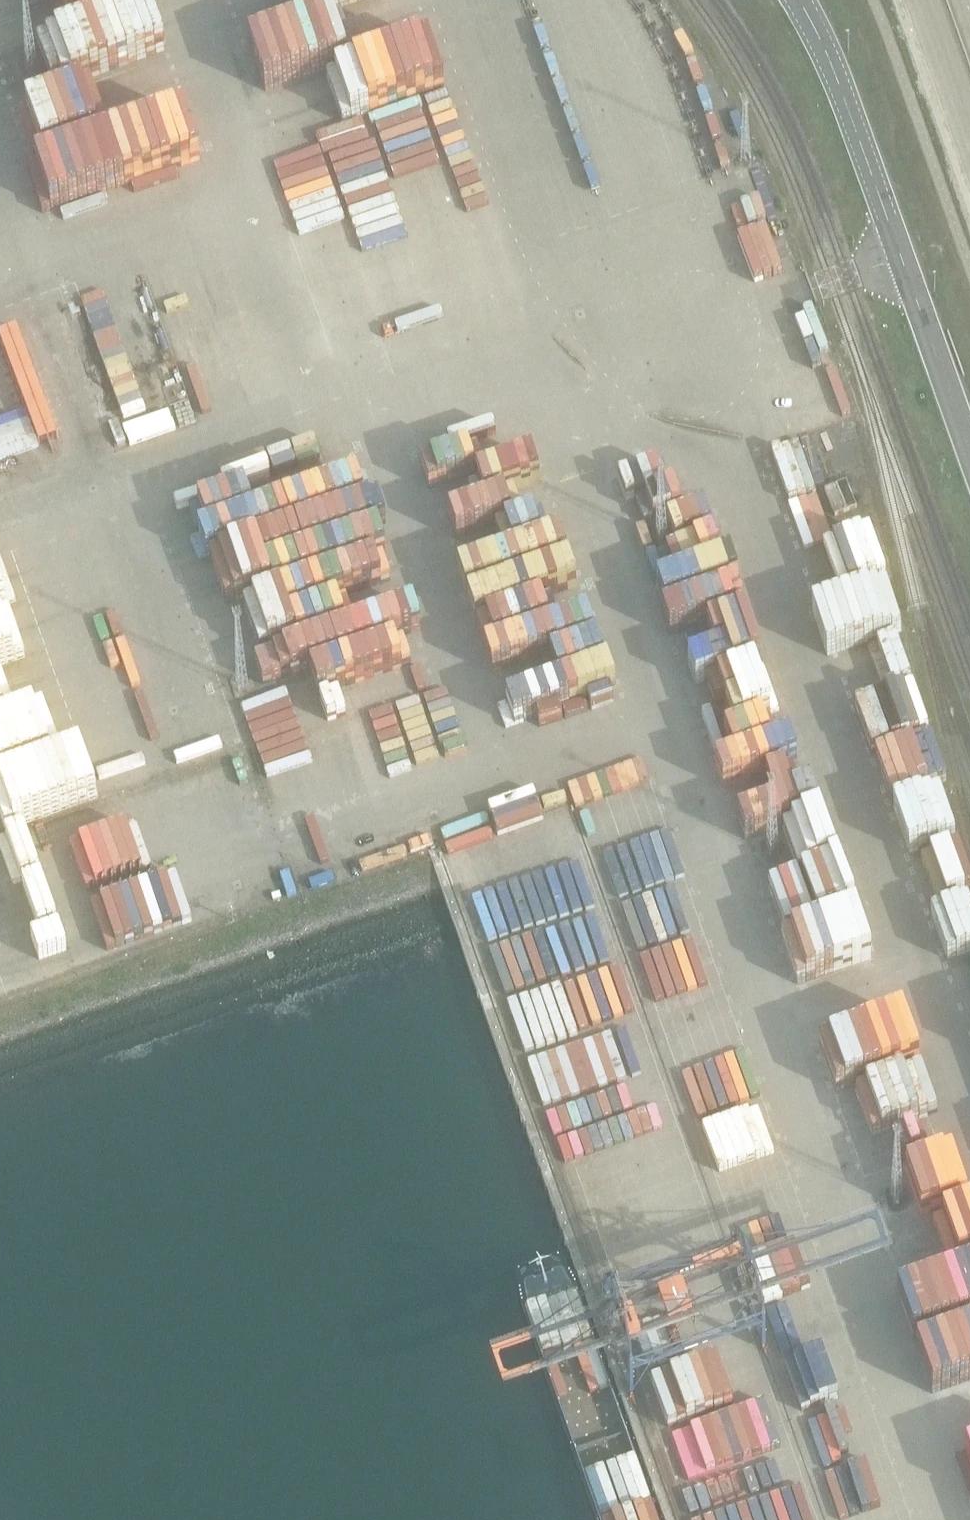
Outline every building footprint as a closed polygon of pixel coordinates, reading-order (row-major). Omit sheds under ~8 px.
[(229,44),(364,0),(203,0),(208,15),(218,11),(229,44)] [(824,490),(835,516),(857,508),(846,481),(824,490)]
